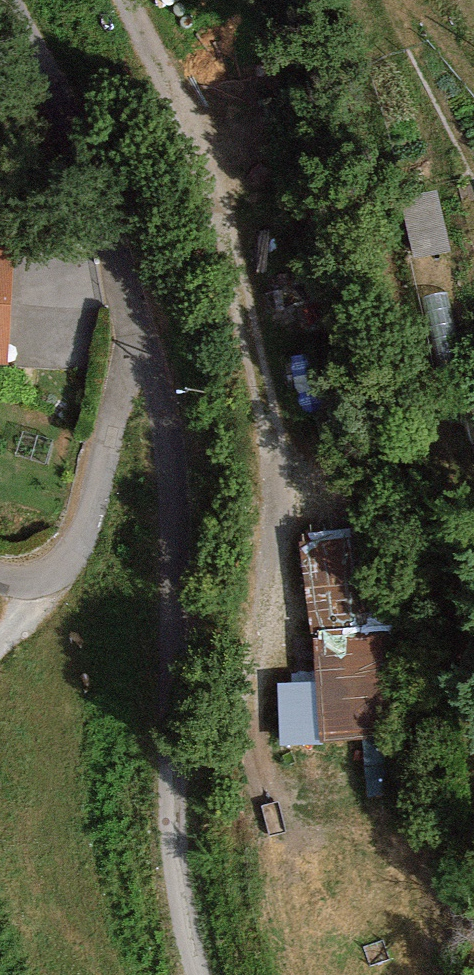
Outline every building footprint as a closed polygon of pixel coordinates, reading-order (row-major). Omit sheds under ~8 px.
[(0,245),(0,364),(8,365),(14,246),(0,245)] [(382,534),(304,539),(314,685),(278,687),(282,754),(397,746),(382,534)]
